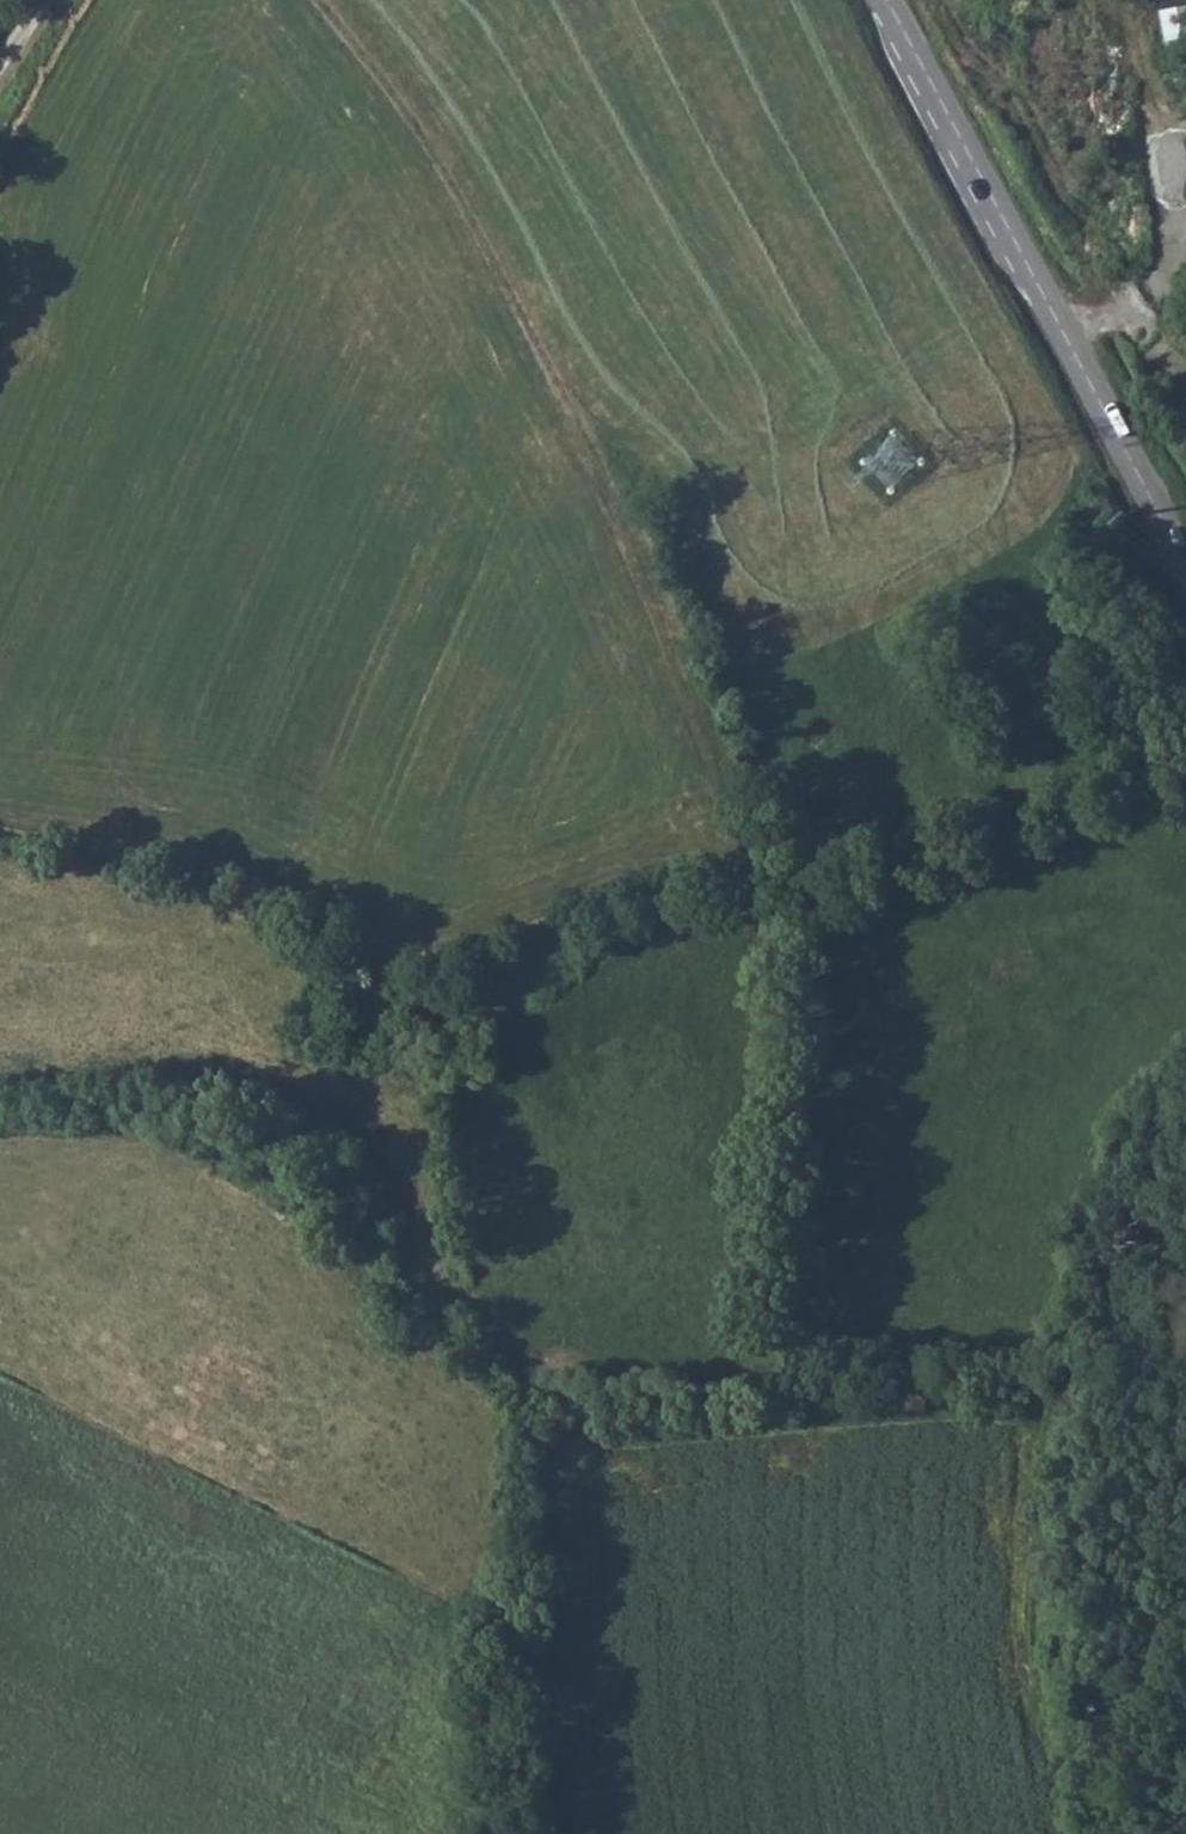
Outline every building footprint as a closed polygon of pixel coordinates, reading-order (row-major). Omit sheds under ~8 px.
[(1174,89),(1185,86),(1185,5),(1159,10),(1174,89)]
